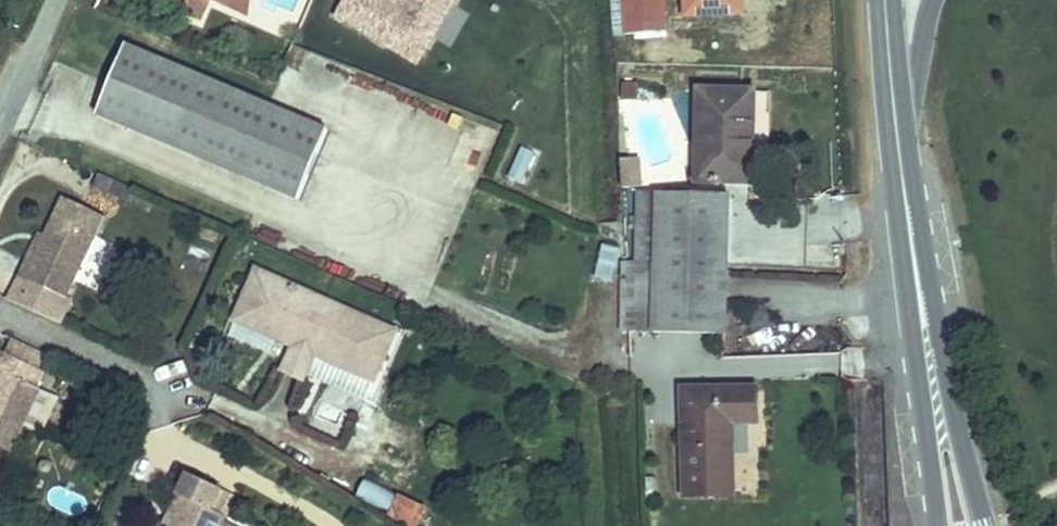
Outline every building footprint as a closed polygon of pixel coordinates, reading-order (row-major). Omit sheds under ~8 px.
[(200,12),(205,0),(173,0),(200,12)] [(331,22),(425,64),(455,0),(341,0),(331,22)] [(665,61),(665,1),(628,0),(627,60),(665,61)] [(740,0),(686,0),(686,44),(739,45),(740,0)] [(328,126),(124,41),(94,112),(299,196),(328,126)] [(698,203),(749,207),(758,116),(702,111),(697,165),(702,165),(698,203)] [(529,184),(542,152),(520,143),(508,176),(529,184)] [(624,185),(643,184),(642,155),(623,155),(624,185)] [(75,282),(101,216),(60,200),(44,240),(37,260),(27,256),(18,279),(52,292),(58,275),(75,282)] [(646,212),(640,282),(730,291),(737,222),(646,212)] [(35,236),(27,256),(37,260),(44,240),(35,236)] [(88,258),(101,264),(109,243),(96,238),(88,258)] [(601,243),(596,276),(614,279),(619,246),(601,243)] [(393,330),(256,269),(233,320),(286,344),(276,367),(303,379),(313,356),(370,381),(393,330)] [(730,291),(640,282),(633,353),(723,362),(730,291)] [(45,352),(10,336),(3,352),(38,367),(45,352)] [(10,454),(39,389),(33,387),(41,368),(38,367),(3,352),(0,350),(0,449),(10,454)] [(758,407),(680,410),(682,464),(688,465),(690,520),(735,519),(733,443),(759,441),(758,407)] [(688,465),(682,464),(684,521),(690,520),(688,465)] [(237,490),(187,469),(172,505),(179,508),(171,525),(222,525),(237,490)] [(414,525),(418,525),(428,507),(395,491),(385,512),(414,525)] [(172,505),(164,525),(171,525),(179,508),(172,505)]
